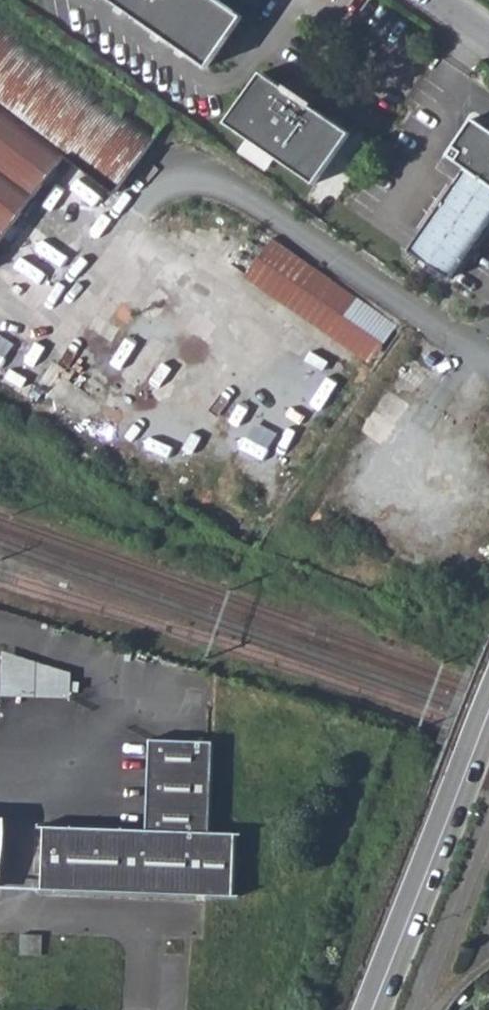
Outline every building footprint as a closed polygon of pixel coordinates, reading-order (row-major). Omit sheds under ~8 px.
[(242,16),(219,0),(112,0),(207,66),(242,16)] [(63,156),(113,192),(158,132),(0,15),(0,241),(63,156)] [(261,72),(225,122),(314,183),(349,133),(261,72)] [(472,119),(447,156),(465,169),(408,250),(449,279),(488,222),(488,130),(472,119)] [(245,275),(370,363),(395,326),(271,239),(245,275)] [(72,671),(3,647),(0,698),(74,700),(72,671)] [(62,829),(59,894),(247,901),(250,837),(225,837),(228,746),(167,741),(161,834),(62,829)]
